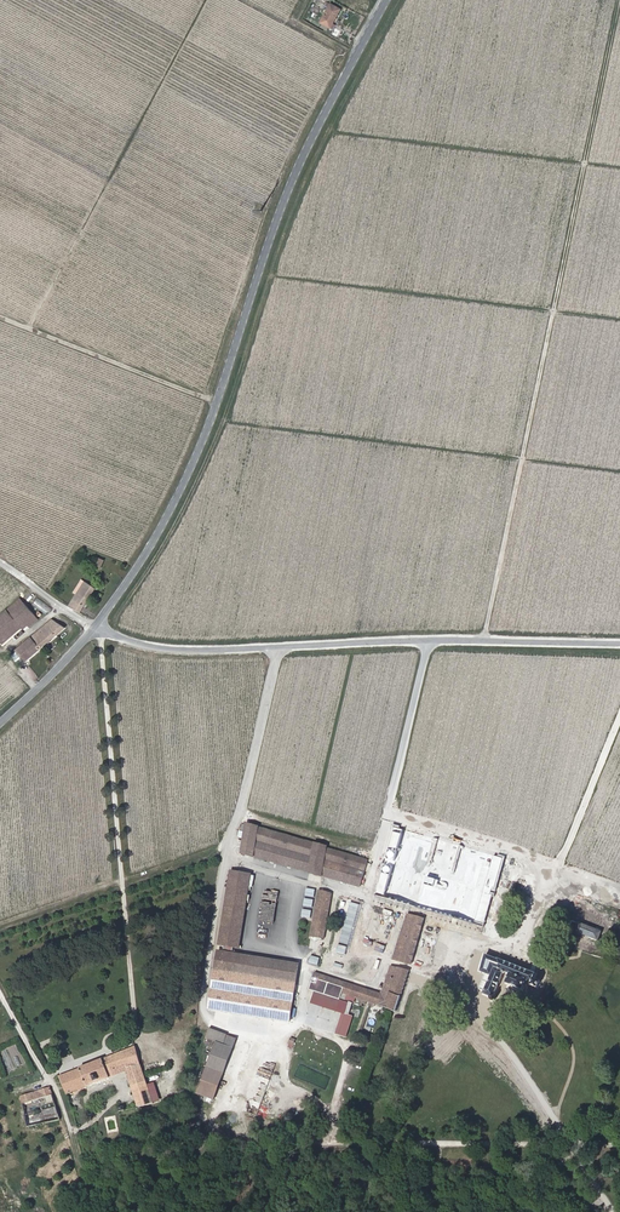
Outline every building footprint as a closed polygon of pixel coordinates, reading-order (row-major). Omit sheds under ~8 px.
[(331,4),(321,22),(331,28),(341,9),(331,4)] [(99,557),(95,567),(101,569),(105,560),(99,557)] [(96,588),(81,579),(73,592),(76,594),(69,605),(80,612),(96,588)] [(20,598),(0,615),(0,641),(3,644),(22,627),(20,625),(24,621),(28,626),(29,627),(39,619),(20,598)] [(48,613),(51,607),(37,598),(34,604),(48,613)] [(66,628),(53,619),(16,650),(25,661),(66,628)] [(22,627),(24,629),(28,626),(24,621),(20,625),(22,627)] [(365,871),(368,859),(327,848),(327,846),(259,827),(246,823),(241,853),(254,857),(256,840),(312,856),(309,873),(322,876),(325,859),(365,871)] [(393,827),(375,896),(484,927),(485,925),(505,858),(437,840),(393,827)] [(239,948),(251,874),(231,871),(219,945),(224,946),(239,948)] [(324,939),(332,893),(319,890),(311,937),(324,939)] [(261,894),(260,905),(272,906),(273,895),(261,894)] [(407,914),(393,960),(411,965),(424,919),(407,914)] [(598,940),(602,932),(579,922),(578,923),(572,921),(570,928),(576,930),(575,931),(598,940)] [(268,930),(270,925),(259,922),(258,927),(268,930)] [(233,953),(234,948),(224,946),(223,952),(218,951),(215,971),(296,984),(299,964),(233,953)] [(484,994),(492,997),(491,997),(491,999),(492,1000),(492,1001),(494,1001),(495,1000),(496,999),(496,998),(496,997),(495,996),(494,996),(504,972),(510,974),(507,983),(522,990),(526,981),(532,983),(531,985),(538,988),(540,981),(535,979),(536,974),(498,958),(498,959),(486,955),(481,971),(486,973),(480,989),(485,991),(484,994)] [(409,971),(391,966),(382,994),(378,1005),(384,1007),(395,1012),(409,971)] [(365,1001),(369,990),(315,972),(309,990),(314,991),(340,1000),(345,1001),(347,995),(365,1001)] [(365,1001),(378,1005),(382,994),(369,990),(365,1001)] [(340,1000),(314,991),(310,1003),(336,1011),(340,1000)] [(353,1003),(347,1001),(345,1007),(351,1009),(353,1003)] [(349,1015),(351,1009),(345,1007),(343,1013),(349,1015)] [(240,1030),(230,1026),(227,1035),(237,1038),(240,1030)] [(224,1074),(237,1038),(227,1035),(214,1070),(224,1074)] [(140,1064),(135,1047),(60,1076),(67,1094),(126,1071),(138,1107),(153,1103),(140,1064)] [(271,1047),(268,1054),(276,1057),(279,1050),(271,1047)] [(215,1098),(224,1074),(214,1070),(208,1068),(199,1092),(215,1098)] [(61,1120),(50,1087),(18,1097),(20,1104),(23,1104),(27,1127),(61,1120)]
